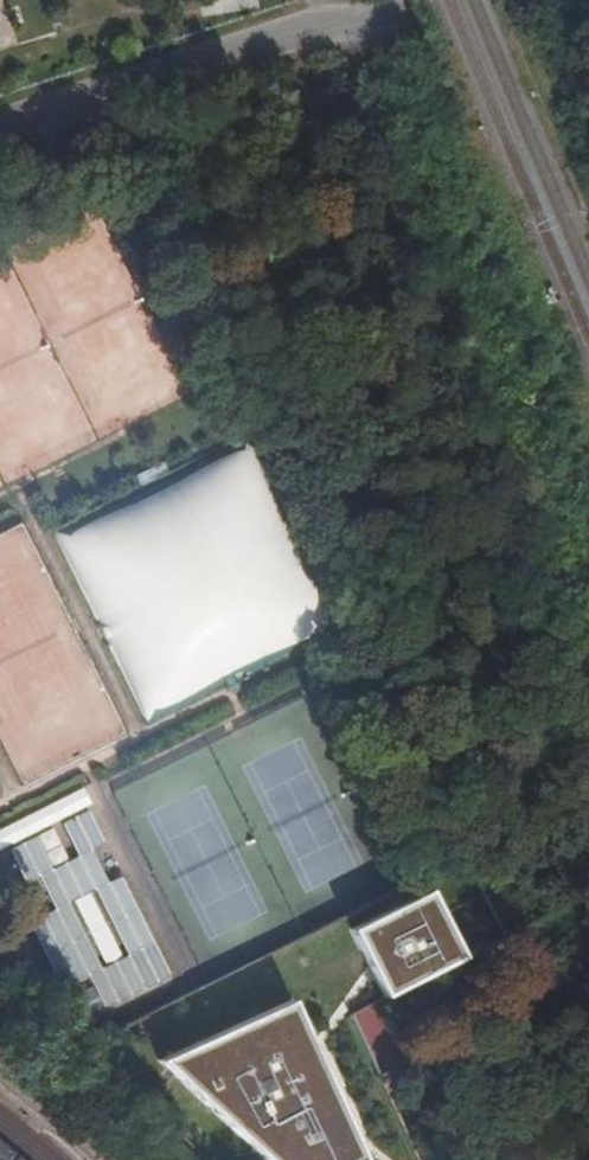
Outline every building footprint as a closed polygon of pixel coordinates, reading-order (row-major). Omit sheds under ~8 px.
[(60,528),(136,712),(324,634),(248,451),(60,528)] [(168,977),(124,874),(106,882),(91,848),(104,842),(82,790),(0,825),(0,850),(8,847),(24,883),(40,876),(54,910),(30,921),(59,986),(88,974),(101,1006),(168,977)] [(431,889),(356,926),(388,989),(462,952),(431,889)] [(162,1058),(273,1159),(366,1159),(293,1000),(162,1058)]
